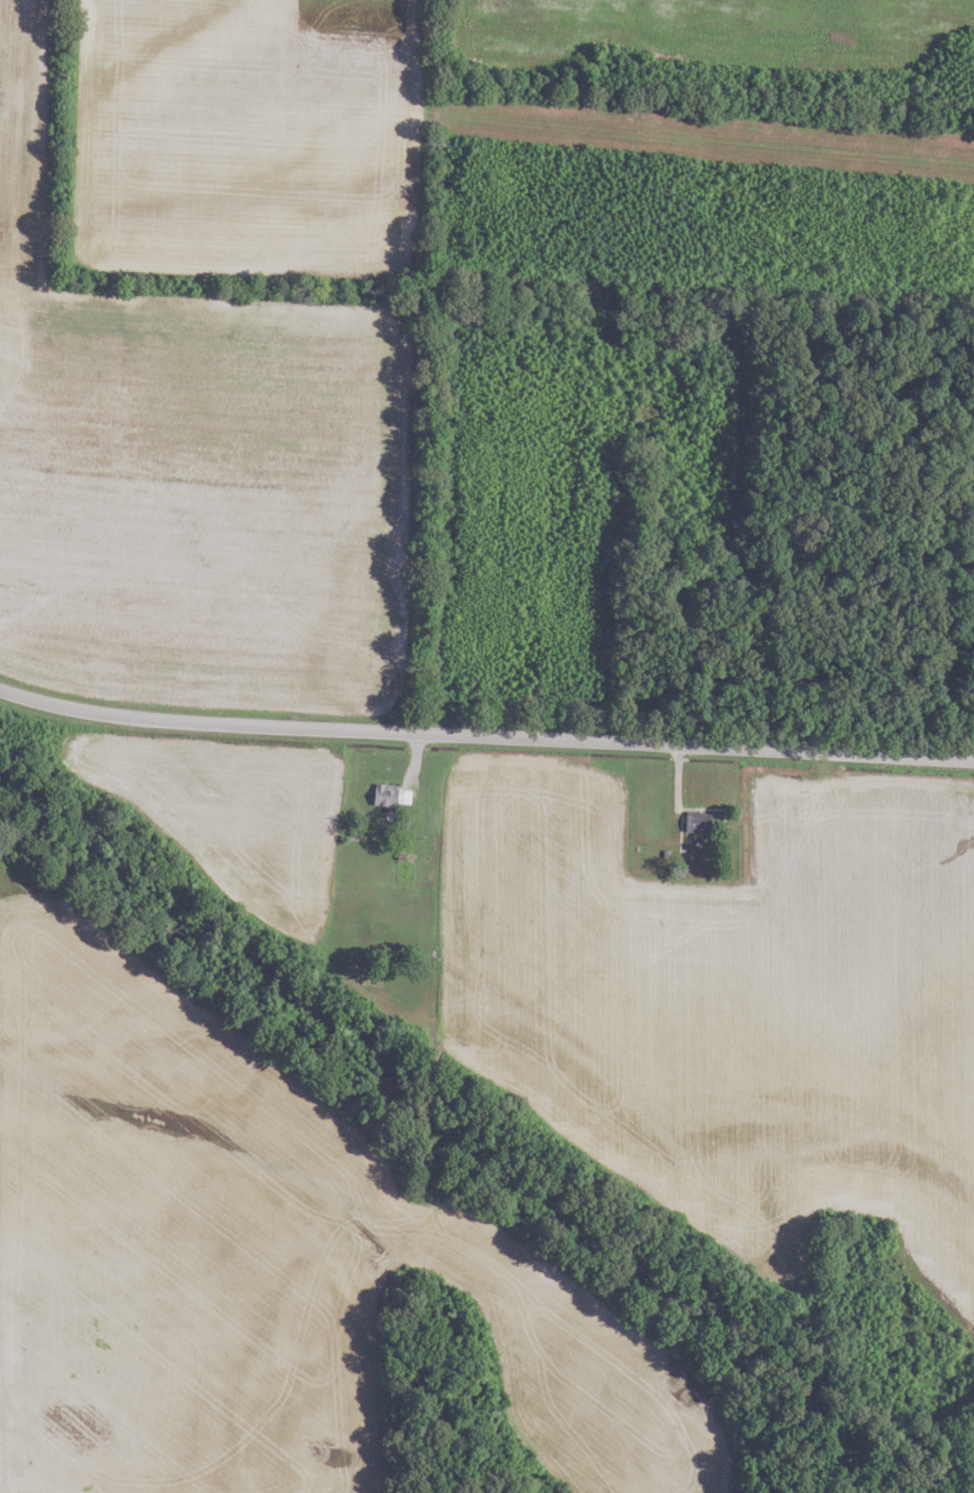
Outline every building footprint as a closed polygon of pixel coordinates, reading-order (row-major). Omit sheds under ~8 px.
[(373,785),(372,805),(409,806),(409,786),(373,785)] [(679,831),(707,831),(707,812),(679,812),(679,831)]
